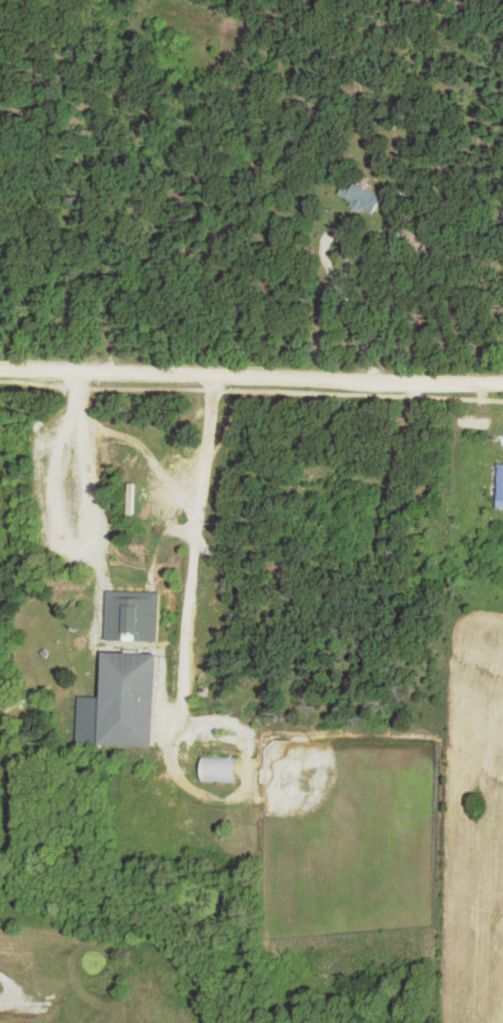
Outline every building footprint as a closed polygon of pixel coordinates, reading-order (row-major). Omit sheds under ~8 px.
[(344,198),(372,214),(382,197),(354,181),(344,198)] [(138,514),(138,482),(127,482),(127,514),(138,514)] [(113,640),(155,640),(155,598),(113,598),(113,640)] [(98,744),(153,746),(156,654),(100,652),(98,744)]
